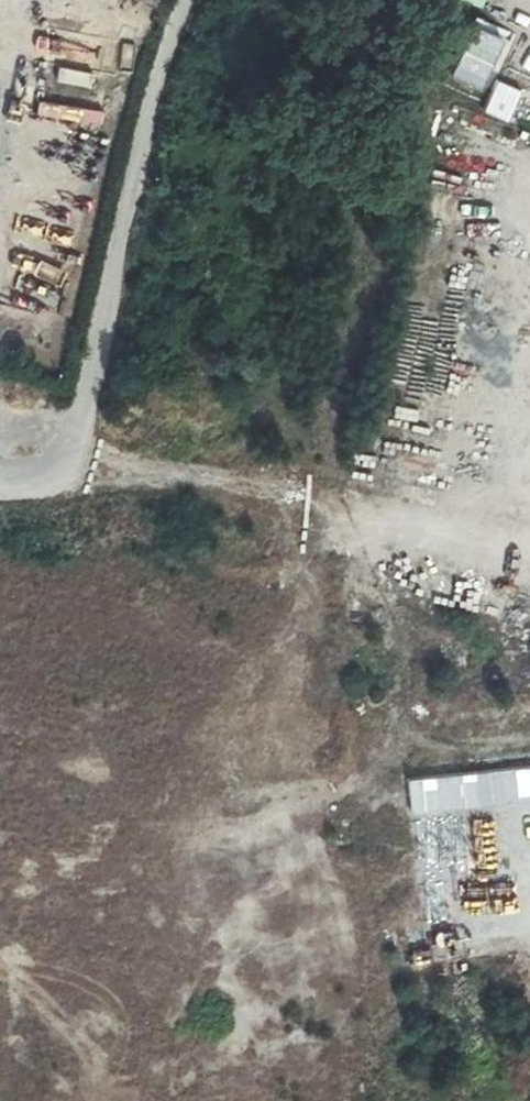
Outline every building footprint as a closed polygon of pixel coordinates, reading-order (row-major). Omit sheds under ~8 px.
[(439,69),(493,87),(510,35),(456,18),(439,69)] [(120,44),(118,69),(131,70),(132,45),(120,44)] [(86,80),(87,68),(57,65),(56,78),(86,80)]
